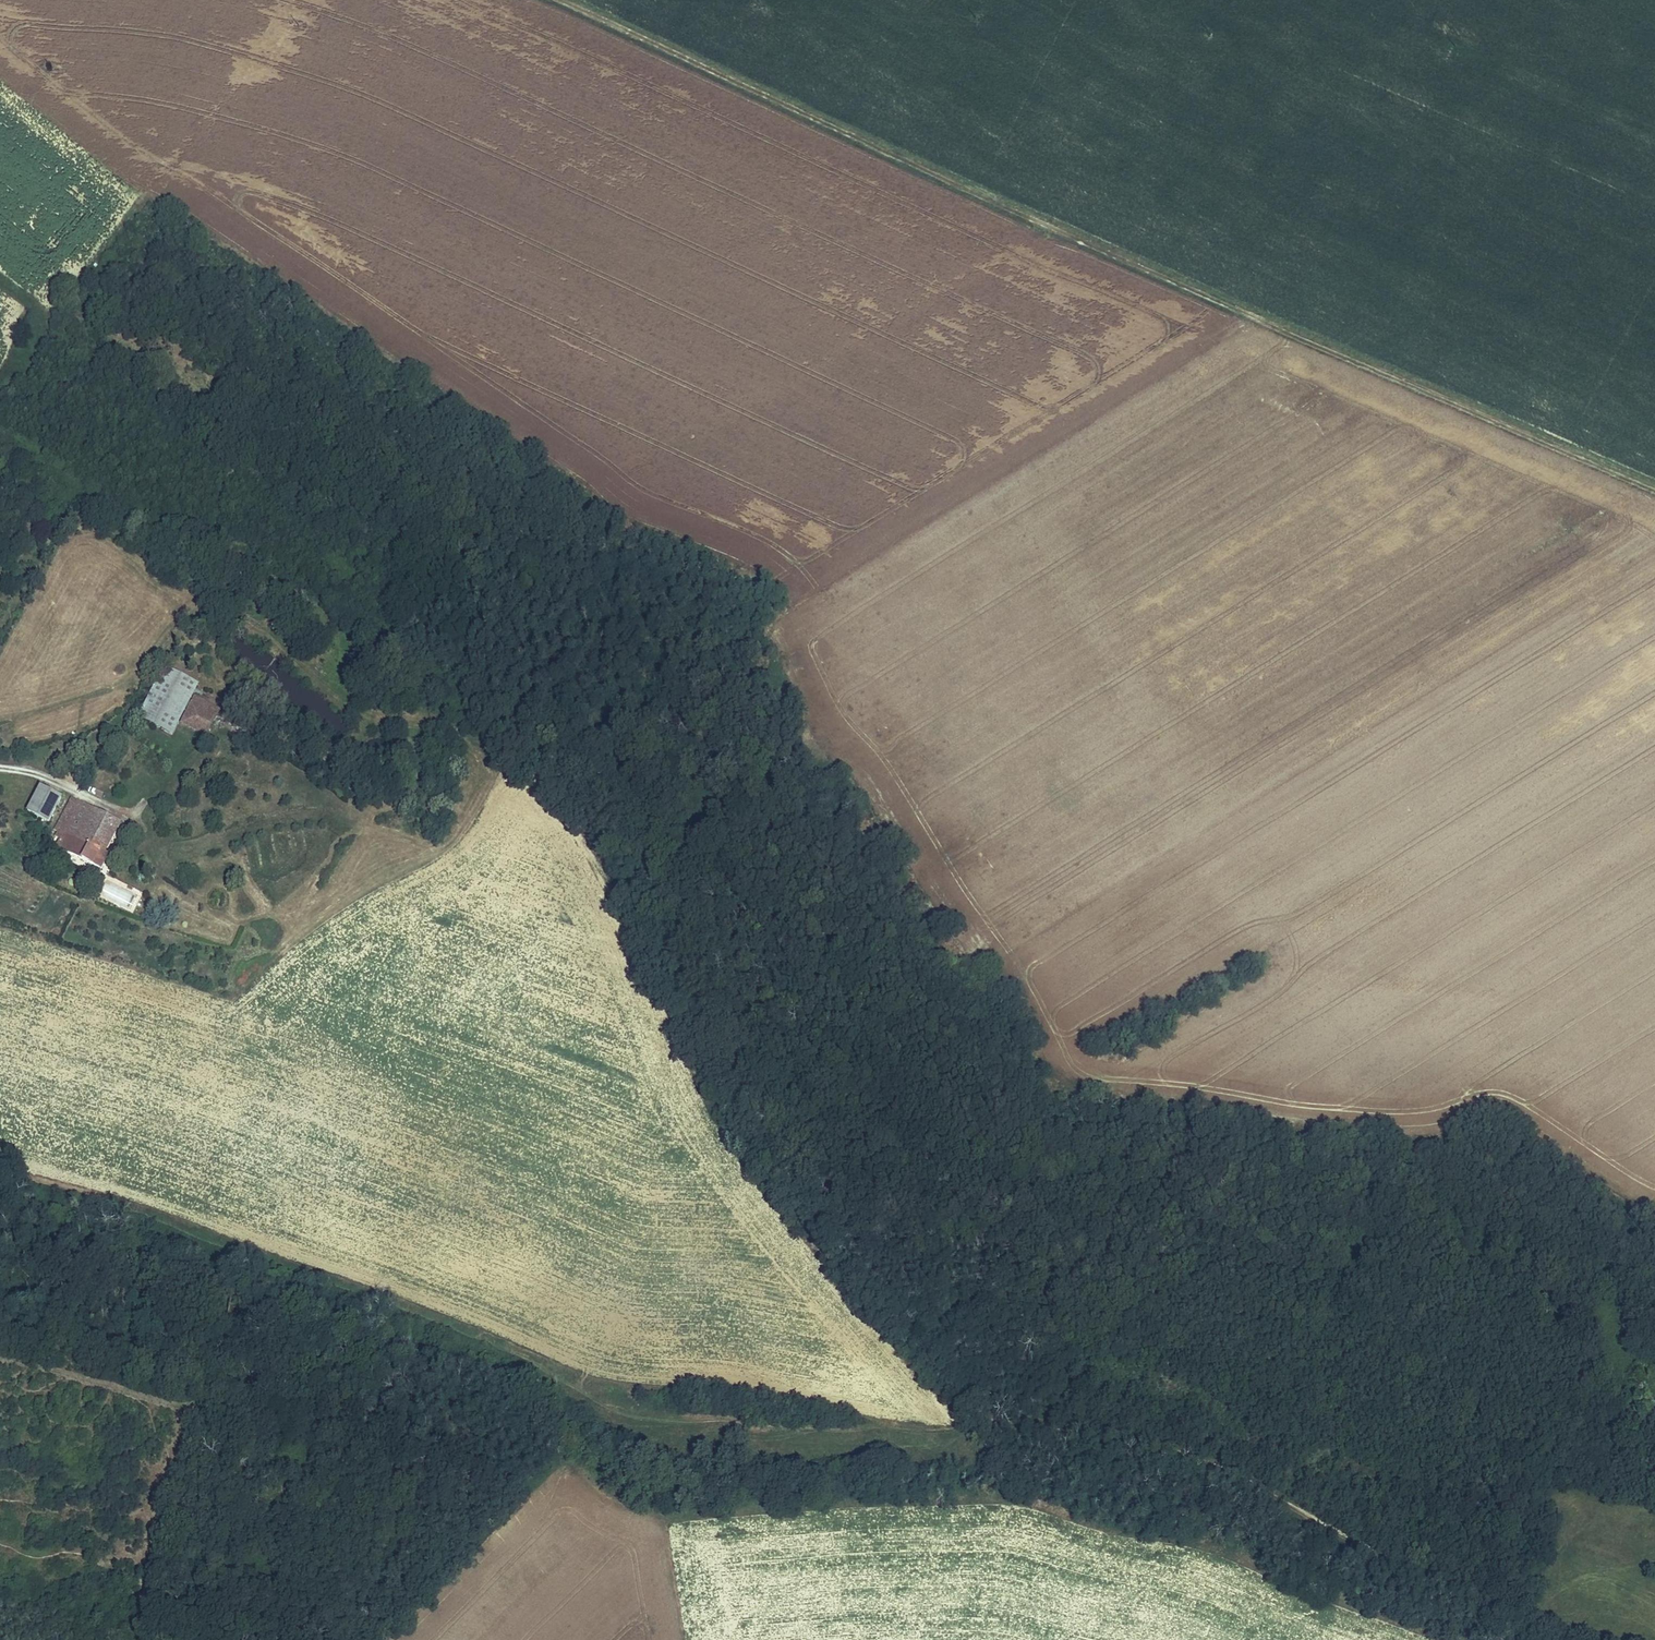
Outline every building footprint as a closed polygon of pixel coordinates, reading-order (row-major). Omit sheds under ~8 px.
[(181,724),(195,697),(201,686),(167,668),(139,718),(174,736),(181,724)] [(206,739),(221,711),(195,697),(181,724),(206,739)] [(25,811),(49,821),(62,793),(38,782),(25,811)] [(105,861),(123,828),(77,803),(60,837),(105,861)]
